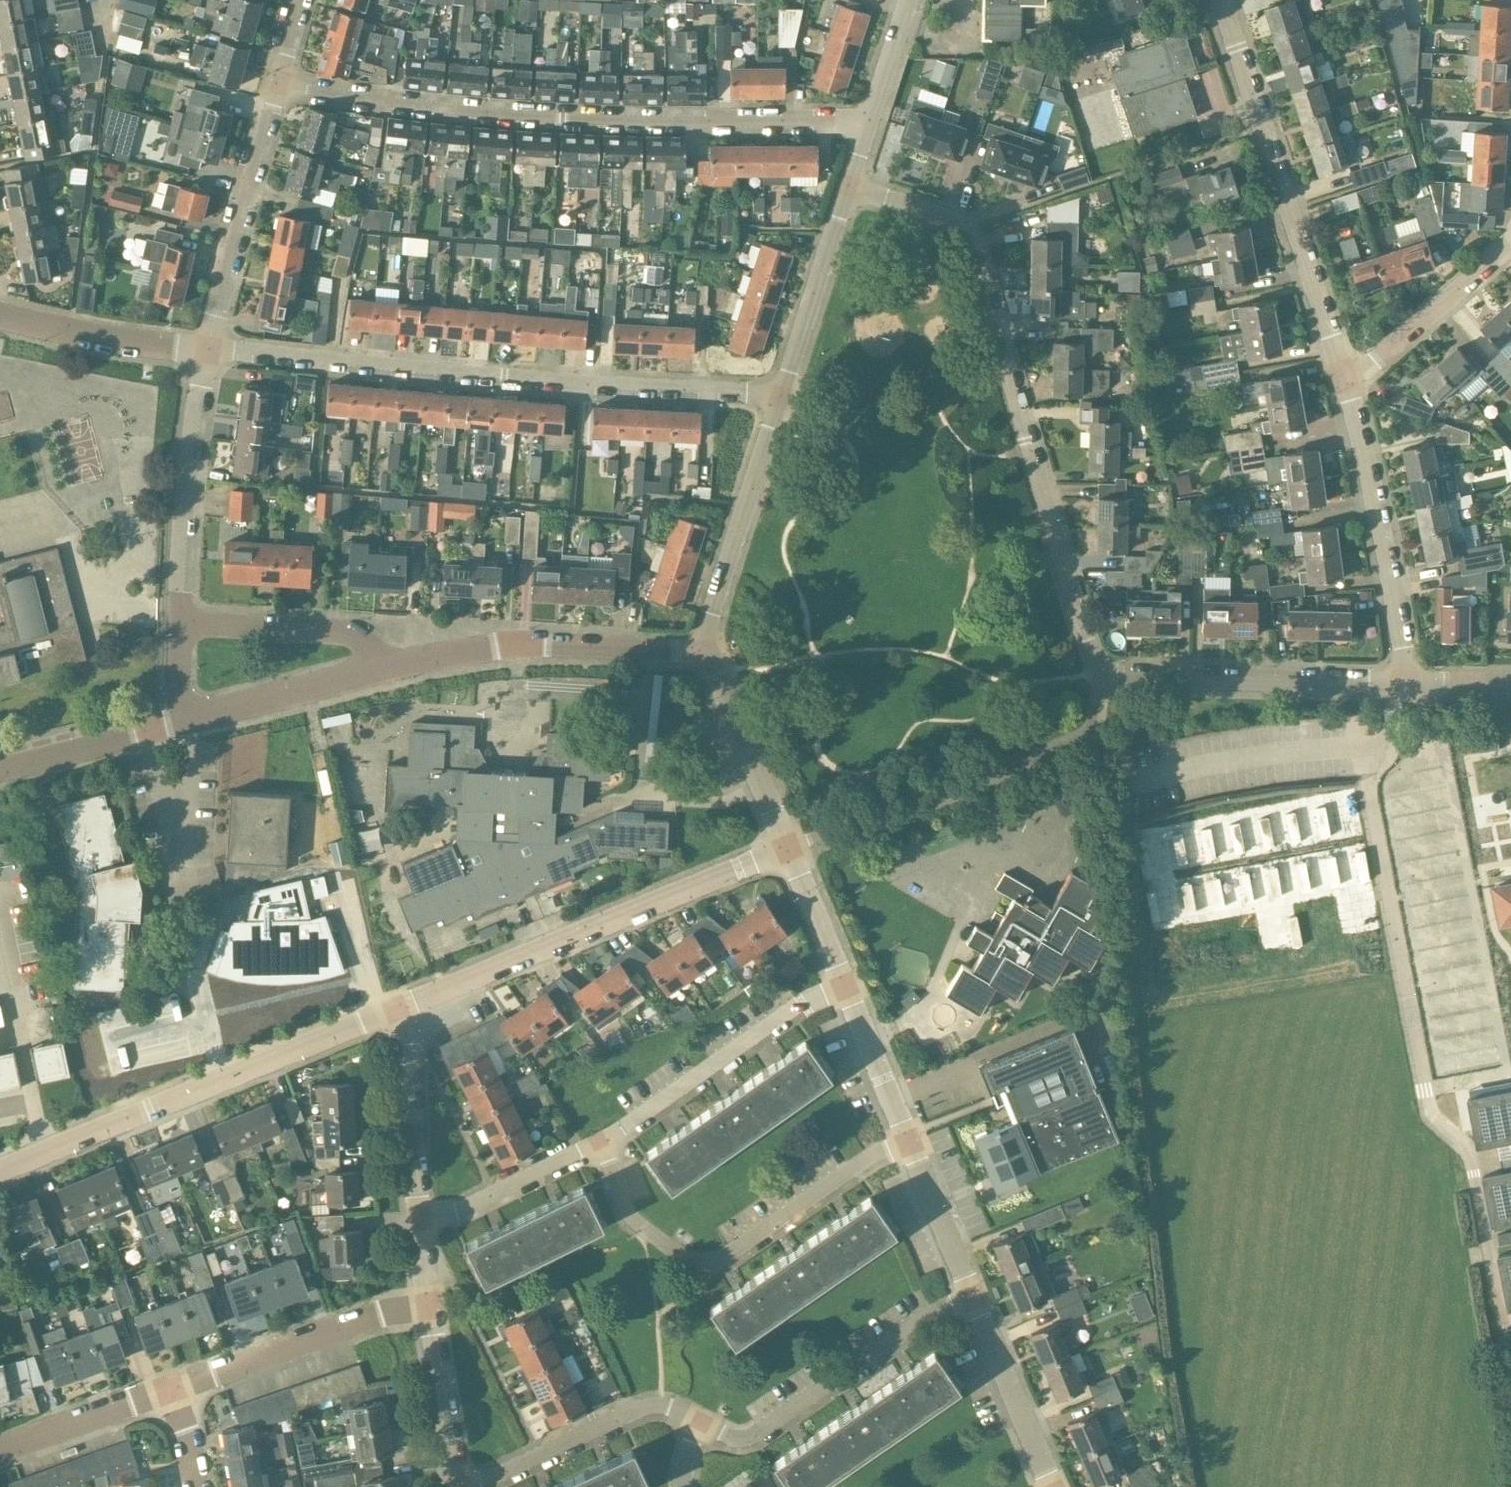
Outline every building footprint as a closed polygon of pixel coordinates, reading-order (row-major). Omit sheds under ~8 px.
[(26,18),(25,17),(25,16),(22,0),(0,0),(0,23),(26,18)] [(55,10),(79,5),(78,0),(53,0),(55,10)] [(206,7),(256,20),(262,0),(261,0),(229,0),(229,1),(229,3),(219,0),(208,0),(207,4),(206,7)] [(412,0),(391,0),(389,6),(413,12),(415,1),(412,0)] [(496,0),(474,0),(473,6),(472,6),(472,9),(495,11),(496,0)] [(538,9),(558,10),(559,0),(539,0),(538,9)] [(559,11),(580,12),(580,1),(567,0),(560,0),(559,11)] [(840,2),(832,28),(859,38),(868,10),(858,7),(859,1),(856,0),(847,0),(846,3),(840,2)] [(983,37),(1020,38),(1020,39),(1041,39),(1041,27),(1020,26),(1021,1),(1025,1),(1024,5),(1029,6),(1029,2),(1045,2),(1045,0),(983,0),(983,37)] [(1119,16),(1145,7),(1143,0),(1114,0),(1119,16)] [(1268,7),(1277,35),(1315,23),(1307,0),(1289,0),(1268,7)] [(1379,1),(1382,12),(1405,6),(1403,0),(1383,0),(1379,1)] [(580,1),(580,12),(600,13),(601,2),(580,1)] [(1510,28),(1510,3),(1485,1),(1484,27),(1510,28)] [(623,2),(622,14),(643,15),(643,3),(623,2)] [(644,3),(644,16),(663,16),(663,2),(662,2),(644,2),(644,3)] [(603,3),(603,15),(622,16),(622,9),(622,4),(603,3)] [(79,5),(55,10),(58,24),(59,32),(83,28),(82,19),(82,18),(79,5)] [(1405,6),(1382,12),(1385,24),(1406,18),(1408,17),(1405,6)] [(211,29),(250,40),(256,20),(206,7),(203,17),(214,20),(211,29)] [(778,9),(778,46),(793,46),(797,32),(803,8),(778,9)] [(330,28),(329,31),(378,44),(381,34),(359,28),(360,25),(362,17),(335,9),(330,28)] [(124,11),(118,32),(141,39),(146,17),(124,11)] [(4,48),(39,41),(37,30),(34,16),(26,18),(0,23),(0,31),(4,48)] [(1406,18),(1385,24),(1388,34),(1409,28),(1406,18)] [(1446,33),(1461,34),(1461,20),(1447,19),(1446,33)] [(1470,34),(1475,35),(1475,22),(1468,22),(1468,21),(1461,20),(1461,34),(1470,34)] [(1315,23),(1277,35),(1286,63),(1301,58),(1314,54),(1309,40),(1320,36),(1315,23)] [(406,55),(403,83),(422,85),(427,34),(429,34),(430,25),(428,25),(424,24),(423,28),(422,28),(418,28),(418,34),(415,56),(406,55)] [(470,37),(471,25),(462,24),(459,61),(449,60),(447,88),(466,91),(470,37)] [(731,30),(731,25),(716,25),(715,36),(715,59),(731,59),(731,44),(741,45),(741,30),(731,30)] [(1409,28),(1388,34),(1391,45),(1401,81),(1418,77),(1421,25),(1420,25),(1420,28),(1409,28)] [(513,45),(513,28),(505,27),(504,41),(504,44),(513,45)] [(1469,55),(1482,55),(1482,53),(1510,54),(1510,28),(1484,27),(1483,29),(1475,28),(1475,35),(1470,34),(1469,55)] [(832,28),(823,55),(851,64),(859,38),(832,28)] [(513,45),(510,95),(529,96),(531,66),(528,66),(530,31),(513,30),(513,45)] [(1128,64),(1111,70),(1116,84),(1133,135),(1196,114),(1184,78),(1198,73),(1185,30),(1163,37),(1163,39),(1125,51),(1128,64)] [(324,49),(323,51),(364,61),(364,59),(365,59),(367,51),(376,54),(378,44),(329,31),(324,49)] [(686,51),(686,31),(676,31),(676,44),(676,51),(686,51)] [(696,51),(696,47),(696,31),(686,31),(686,51),(696,51)] [(116,45),(137,52),(141,39),(118,32),(118,33),(120,34),(116,45)] [(393,48),(395,38),(393,38),(381,34),(378,44),(393,48)] [(441,87),(444,60),(435,58),(437,35),(427,34),(422,85),(441,87)] [(196,43),(193,53),(243,67),(248,48),(247,48),(219,40),(216,49),(196,44),(196,43)] [(557,47),(554,97),(573,99),(575,70),(565,69),(566,46),(566,40),(557,40),(557,45),(557,47)] [(39,41),(4,48),(8,71),(8,74),(44,66),(43,64),(39,41)] [(470,41),(466,91),(485,93),(488,63),(479,63),(480,42),(470,41)] [(86,43),(75,45),(75,48),(77,57),(88,55),(86,43)] [(396,59),(397,49),(395,49),(393,48),(378,44),(376,54),(396,59)] [(492,64),(491,93),(510,95),(513,45),(504,44),(504,47),(494,47),(493,64),(492,64)] [(676,51),(676,44),(669,45),(669,71),(667,71),(667,101),(686,101),(686,51),(676,51)] [(1341,56),(1338,44),(1321,49),(1324,61),(1341,56)] [(580,67),(579,99),(598,100),(600,46),(590,46),(590,68),(580,67)] [(618,100),(619,69),(609,68),(609,46),(600,46),(598,100),(618,100)] [(536,67),(534,96),(554,97),(557,47),(546,47),(545,68),(536,67)] [(623,69),(622,100),(642,101),(644,47),(634,47),(633,69),(623,69)] [(661,102),(662,70),(653,70),(654,47),(644,47),(642,101),(661,102)] [(318,71),(317,73),(318,73),(345,77),(346,75),(347,72),(347,69),(370,75),(372,64),(364,61),(323,51),(321,60),(318,71)] [(696,51),(686,51),(686,101),(705,101),(705,71),(696,71),(696,51)] [(237,86),(243,67),(193,53),(190,63),(211,69),(208,78),(237,86)] [(1468,81),(1480,82),(1481,78),(1510,80),(1510,54),(1482,53),(1482,55),(1469,55),(1468,81)] [(1301,58),(1286,63),(1295,90),(1323,80),(1314,54),(1301,58)] [(91,69),(91,68),(88,55),(77,57),(79,71),(91,69)] [(814,82),(842,92),(851,64),(823,55),(814,82)] [(983,55),(980,69),(985,70),(979,93),(994,97),(1003,61),(983,55)] [(145,87),(149,61),(119,57),(115,83),(145,87)] [(730,67),(730,93),(757,92),(757,67),(744,67),(745,57),(731,57),(731,67),(730,67)] [(936,59),(930,79),(948,85),(955,65),(936,59)] [(387,67),(372,64),(370,75),(368,80),(386,83),(387,67)] [(44,66),(8,74),(13,95),(13,97),(48,91),(48,89),(48,88),(44,66)] [(784,92),(784,66),(757,67),(757,92),(784,92)] [(1056,73),(1048,70),(1040,91),(1059,98),(1061,91),(1056,73)] [(1335,89),(1350,84),(1346,73),(1331,78),(1335,89)] [(1510,106),(1510,97),(1510,80),(1481,78),(1480,82),(1479,104),(1510,106)] [(1323,80),(1295,90),(1304,118),(1332,108),(1323,80)] [(920,100),(947,105),(950,94),(922,88),(920,100)] [(175,110),(172,123),(223,137),(230,113),(229,113),(215,109),(216,106),(218,96),(217,96),(199,90),(193,89),(186,113),(175,110)] [(48,91),(13,97),(18,120),(18,123),(53,115),(53,113),(49,91),(48,91)] [(84,96),(83,107),(95,109),(97,98),(84,96)] [(912,111),(903,138),(916,142),(915,146),(930,151),(944,108),(917,99),(915,98),(914,98),(909,110),(911,111),(912,111)] [(1332,108),(1304,118),(1313,145),(1341,136),(1335,119),(1359,111),(1359,110),(1356,100),(1341,105),(1340,106),(1332,108)] [(365,139),(367,130),(334,121),(337,111),(309,104),(303,123),(359,139),(359,138),(365,139)] [(81,121),(80,134),(92,135),(93,122),(95,109),(83,107),(81,121)] [(106,107),(103,133),(108,134),(135,140),(141,117),(106,107)] [(944,108),(930,151),(944,156),(946,152),(960,157),(970,127),(957,123),(960,113),(944,108)] [(53,115),(18,123),(23,145),(26,160),(41,157),(66,152),(66,150),(64,138),(58,139),(53,115)] [(406,118),(388,116),(384,146),(381,169),(389,170),(388,181),(398,182),(406,118)] [(423,150),(426,121),(406,118),(398,182),(399,182),(410,183),(411,171),(412,171),(414,149),(423,150)] [(431,122),(428,150),(437,151),(435,174),(444,175),(450,124),(431,122)] [(172,123),(169,135),(181,138),(181,139),(178,150),(181,151),(178,163),(198,168),(201,157),(217,161),(223,137),(172,123)] [(298,141),(326,149),(328,143),(356,151),(359,139),(303,123),(298,141)] [(1010,130),(989,123),(984,137),(991,139),(983,164),(997,169),(995,173),(1010,178),(1025,135),(1010,130)] [(467,154),(469,126),(450,124),(444,175),(445,175),(443,189),(454,190),(456,177),(463,178),(466,154),(467,154)] [(473,126),(471,154),(481,155),(479,178),(489,179),(493,128),(473,126)] [(382,128),(371,127),(369,144),(380,146),(382,128)] [(510,158),(512,129),(493,128),(489,179),(499,179),(501,157),(510,158)] [(1510,130),(1478,128),(1476,154),(1508,156),(1510,130)] [(516,130),(515,159),(524,159),(523,182),(523,184),(534,185),(534,183),(537,131),(516,130)] [(534,183),(534,185),(543,185),(543,183),(544,160),(554,161),(556,132),(537,131),(534,183)] [(567,186),(577,186),(580,133),(560,132),(559,161),(568,161),(567,186)] [(577,186),(595,187),(597,163),(598,163),(599,133),(580,133),(577,186)] [(611,206),(620,206),(620,188),(622,134),(603,133),(603,164),(612,164),(612,186),(611,206)] [(1341,136),(1313,145),(1322,173),(1350,164),(1361,160),(1352,133),(1341,136)] [(104,150),(113,152),(112,155),(129,160),(135,140),(108,134),(104,150)] [(631,188),(631,187),(632,164),(642,165),(642,135),(622,134),(620,188),(631,188)] [(655,188),(666,189),(666,188),(667,135),(647,135),(646,165),(656,165),(655,188)] [(667,135),(666,188),(666,189),(675,189),(675,188),(676,166),(685,166),(685,138),(685,136),(667,135)] [(1026,179),(1040,184),(1049,158),(1054,159),(1058,145),(1025,135),(1010,178),(1025,183),(1026,179)] [(709,171),(737,171),(737,143),(709,144),(709,171)] [(763,143),(737,143),(737,171),(763,171),(763,143)] [(790,143),(763,143),(763,171),(790,171),(790,143)] [(817,171),(817,143),(790,143),(790,171),(817,171)] [(375,164),(379,148),(367,145),(364,161),(375,164)] [(297,147),(291,166),(350,182),(351,174),(342,172),(322,167),(322,164),(325,155),(297,147)] [(1439,160),(1453,161),(1453,150),(1440,149),(1439,160)] [(1467,151),(1453,150),(1453,161),(1466,162),(1467,151)] [(1507,182),(1508,156),(1476,154),(1475,180),(1507,182)] [(1350,170),(1355,186),(1390,174),(1385,158),(1350,170)] [(18,166),(2,168),(5,180),(6,188),(8,196),(4,196),(6,207),(10,206),(10,207),(46,200),(45,198),(38,162),(28,164),(18,166)] [(1062,190),(1089,181),(1084,165),(1057,174),(1062,190)] [(1153,189),(1183,179),(1178,165),(1149,175),(1153,189)] [(1238,191),(1229,165),(1200,175),(1199,171),(1186,175),(1192,192),(1203,188),(1207,201),(1238,191)] [(286,185),(315,193),(316,186),(337,192),(340,182),(349,184),(350,182),(291,166),(286,185)] [(201,216),(207,190),(168,181),(161,208),(174,212),(174,210),(201,216)] [(1462,181),(1460,208),(1504,211),(1504,210),(1506,183),(1474,182),(1462,181)] [(620,188),(620,206),(631,206),(631,188),(620,188)] [(655,188),(655,208),(664,208),(666,189),(655,188)] [(666,189),(664,208),(675,208),(675,189),(666,189)] [(1362,205),(1357,189),(1332,198),(1337,213),(1362,205)] [(109,204),(138,210),(141,196),(112,190),(109,204)] [(70,206),(82,208),(84,194),(72,192),(70,206)] [(737,211),(737,196),(726,196),(726,211),(737,211)] [(764,196),(753,197),(753,211),(764,210),(764,196)] [(780,197),(780,210),(790,210),(790,197),(780,197)] [(800,210),(800,197),(790,197),(790,210),(800,210)] [(320,203),(301,198),(297,210),(317,215),(320,203)] [(1033,236),(1032,263),(1060,263),(1060,264),(1087,266),(1087,257),(1076,251),(1078,198),(1048,207),(1047,221),(1046,237),(1033,236)] [(1421,230),(1423,229),(1426,236),(1442,230),(1432,198),(1413,204),(1421,230)] [(42,227),(51,225),(46,200),(10,207),(15,232),(42,227)] [(393,212),(364,209),(360,226),(390,230),(393,212)] [(280,212),(275,237),(303,243),(302,246),(310,247),(310,245),(315,222),(308,220),(308,218),(280,212)] [(1449,225),(1483,227),(1484,215),(1450,213),(1449,225)] [(485,238),(506,239),(508,215),(487,214),(485,238)] [(416,220),(404,219),(403,231),(415,232),(416,220)] [(340,240),(337,251),(338,251),(351,254),(353,244),(358,226),(357,226),(345,223),(340,240)] [(438,235),(452,236),(452,226),(439,225),(438,235)] [(1217,243),(1220,257),(1252,251),(1248,225),(1217,230),(1216,232),(1208,233),(1210,244),(1217,243)] [(547,241),(548,228),(532,226),(530,239),(547,241)] [(42,227),(15,232),(19,255),(20,257),(47,250),(47,249),(42,227)] [(463,237),(475,237),(476,228),(463,227),(463,237)] [(554,242),(574,244),(575,231),(575,229),(554,227),(554,242)] [(1164,236),(1172,259),(1195,251),(1188,228),(1164,236)] [(148,239),(144,257),(151,259),(149,267),(153,268),(188,276),(194,250),(192,249),(179,246),(181,235),(158,229),(155,240),(148,239)] [(1426,236),(1423,229),(1421,230),(1400,237),(1399,237),(1399,240),(1402,248),(1411,274),(1412,274),(1436,266),(1427,240),(1426,236)] [(575,231),(574,244),(590,245),(590,244),(591,232),(575,231)] [(603,233),(602,244),(602,245),(619,246),(620,234),(603,233)] [(66,234),(65,245),(77,246),(79,236),(66,234)] [(390,235),(388,251),(401,253),(403,236),(390,235)] [(1363,261),(1355,235),(1341,240),(1348,260),(1351,259),(1352,264),(1352,265),(1363,261)] [(275,237),(270,262),(298,268),(302,246),(303,243),(275,237)] [(426,251),(427,251),(438,252),(439,240),(428,239),(426,251)] [(456,254),(474,256),(475,243),(457,241),(456,254)] [(757,261),(755,268),(783,277),(791,251),(763,242),(762,244),(757,261)] [(498,244),(475,243),(474,256),(497,258),(498,244)] [(63,259),(76,260),(77,246),(65,245),(63,259)] [(506,245),(505,258),(520,259),(521,246),(506,245)] [(521,256),(538,257),(539,247),(522,245),(521,256)] [(569,263),(570,249),(551,247),(550,262),(569,263)] [(47,250),(20,257),(24,280),(25,282),(61,274),(60,274),(55,248),(47,250)] [(1386,282),(1388,282),(1411,274),(1402,248),(1393,251),(1379,256),(1378,256),(1386,282)] [(351,254),(338,251),(337,251),(331,274),(345,278),(351,254)] [(92,284),(98,255),(85,252),(82,264),(80,282),(92,284)] [(1220,258),(1210,259),(1214,284),(1223,283),(1223,284),(1226,283),(1257,279),(1256,277),(1253,253),(1220,258)] [(1158,270),(1154,255),(1143,257),(1147,272),(1158,270)] [(1363,261),(1352,265),(1361,291),(1363,290),(1386,282),(1378,256),(1363,261)] [(298,268),(270,262),(265,287),(293,293),(298,268)] [(1031,288),(1059,289),(1060,275),(1087,275),(1088,266),(1060,264),(1060,263),(1032,263),(1031,288)] [(143,285),(140,295),(155,299),(156,297),(181,303),(188,276),(153,268),(149,285),(148,285),(143,284),(143,285)] [(646,268),(645,282),(663,283),(664,269),(646,268)] [(746,294),(774,303),(783,277),(755,268),(746,294)] [(398,300),(395,328),(418,330),(421,302),(423,302),(425,277),(414,276),(412,301),(398,300)] [(604,291),(603,312),(614,313),(616,284),(606,283),(605,283),(604,291)] [(1187,289),(1189,301),(1214,297),(1211,285),(1187,289)] [(316,314),(317,301),(292,295),(292,294),(293,293),(265,287),(260,313),(287,319),(290,307),(306,310),(306,313),(316,314)] [(564,309),(561,343),(585,346),(588,317),(588,312),(588,311),(585,311),(574,310),(576,288),(567,287),(565,304),(565,307),(564,309)] [(631,287),(631,300),(642,300),(643,287),(631,287)] [(659,288),(658,302),(669,303),(670,289),(659,288)] [(1078,301),(1079,290),(1059,289),(1031,288),(1031,314),(1058,314),(1058,317),(1085,318),(1086,301),(1078,301)] [(317,301),(329,302),(329,301),(330,290),(318,289),(317,298),(317,300),(317,301)] [(587,289),(586,297),(598,298),(599,290),(587,289)] [(696,290),(686,290),(685,303),(696,304),(696,290)] [(746,294),(738,319),(766,329),(774,303),(746,294)] [(350,296),(348,324),(372,326),(375,298),(350,296)] [(1216,310),(1214,297),(1189,301),(1191,315),(1203,313),(1216,311),(1216,310)] [(375,298),(372,326),(395,328),(398,300),(375,298)] [(1216,311),(1203,313),(1204,322),(1216,321),(1216,322),(1234,319),(1240,318),(1242,330),(1243,332),(1276,326),(1276,324),(1271,300),(1238,306),(1231,307),(1231,308),(1216,311)] [(329,302),(317,301),(316,314),(315,321),(315,324),(327,325),(327,322),(329,302)] [(421,302),(418,330),(443,333),(445,304),(423,302),(421,302)] [(540,313),(537,341),(549,342),(561,343),(564,309),(565,307),(565,304),(541,302),(540,313)] [(515,311),(514,339),(537,341),(540,313),(526,312),(527,304),(516,303),(515,311)] [(445,304),(443,333),(466,335),(469,307),(445,304)] [(492,309),(469,307),(466,335),(490,337),(492,309)] [(1138,329),(1139,308),(1127,308),(1126,329),(1138,329)] [(514,339),(515,311),(492,309),(490,337),(514,339)] [(614,321),(612,348),(639,349),(641,323),(639,323),(640,310),(630,309),(628,309),(627,322),(614,321)] [(1502,348),(1510,340),(1510,318),(1504,310),(1484,326),(1502,348)] [(641,323),(639,349),(666,351),(667,324),(668,314),(642,313),(641,323)] [(729,346),(757,355),(766,329),(738,319),(729,346)] [(1054,341),(1054,367),(1081,367),(1082,355),(1091,356),(1098,349),(1112,350),(1113,329),(1082,328),(1068,327),(1068,321),(1059,321),(1058,341),(1054,341)] [(695,326),(667,324),(666,351),(693,352),(695,326)] [(1245,345),(1237,346),(1239,358),(1239,359),(1247,357),(1247,358),(1281,352),(1280,349),(1276,326),(1243,332),(1245,342),(1245,345)] [(1440,364),(1462,390),(1481,374),(1500,397),(1510,387),(1510,383),(1491,360),(1483,367),(1470,352),(1467,356),(1460,348),(1440,364)] [(1503,349),(1491,360),(1510,383),(1510,358),(1503,349)] [(1238,371),(1236,358),(1201,364),(1203,377),(1238,371)] [(1461,391),(1462,390),(1440,364),(1420,381),(1438,403),(1450,393),(1452,395),(1459,388),(1461,391)] [(1054,367),(1053,392),(1081,393),(1081,395),(1099,395),(1108,387),(1109,369),(1081,369),(1081,367),(1054,367)] [(1203,377),(1204,378),(1205,389),(1206,391),(1239,385),(1238,384),(1240,384),(1238,371),(1203,377)] [(1239,385),(1242,404),(1257,401),(1258,407),(1269,405),(1269,404),(1302,398),(1297,372),(1264,378),(1257,379),(1258,381),(1246,383),(1240,384),(1238,384),(1239,385)] [(328,381),(325,410),(350,413),(352,383),(328,381)] [(240,390),(239,399),(242,402),(240,414),(266,418),(278,420),(283,391),(260,387),(259,384),(251,382),(248,385),(245,385),(244,388),(240,390)] [(350,413),(373,415),(376,385),(352,383),(350,413)] [(399,387),(376,385),(373,415),(386,416),(385,429),(394,430),(396,430),(396,426),(397,417),(399,387)] [(399,387),(397,417),(405,417),(420,419),(423,389),(399,387)] [(446,391),(423,389),(420,419),(443,421),(446,391)] [(442,443),(454,444),(455,422),(466,423),(469,393),(446,391),(443,421),(444,421),(442,443)] [(488,451),(489,431),(490,424),(493,395),(469,393),(466,423),(468,423),(467,432),(475,433),(473,463),(483,464),(484,451),(488,451)] [(493,395),(490,424),(515,426),(517,397),(493,395)] [(541,399),(517,397),(515,426),(538,428),(541,399)] [(1251,429),(1251,433),(1260,431),(1273,429),(1273,430),(1307,425),(1302,398),(1269,404),(1269,405),(1271,418),(1262,419),(1262,420),(1250,422),(1251,429)] [(565,402),(541,399),(538,428),(563,430),(565,402)] [(1081,399),(1080,419),(1090,419),(1090,445),(1130,445),(1130,430),(1118,430),(1118,418),(1108,418),(1108,405),(1100,405),(1090,405),(1091,400),(1081,399)] [(594,405),(592,431),(619,433),(621,406),(594,405)] [(621,406),(619,433),(646,434),(647,408),(621,406)] [(1438,422),(1446,422),(1470,431),(1473,420),(1448,407),(1437,406),(1436,421),(1438,422)] [(674,409),(647,408),(646,434),(672,435),(674,409)] [(701,410),(674,409),(672,435),(700,437),(701,410)] [(235,425),(234,434),(236,436),(236,438),(262,443),(264,431),(301,437),(302,425),(278,421),(278,420),(266,418),(240,414),(239,424),(235,425)] [(1470,442),(1470,431),(1446,422),(1438,422),(1436,421),(1436,423),(1436,442),(1470,442)] [(400,442),(404,443),(405,427),(396,426),(396,430),(395,442),(400,442)] [(1238,449),(1262,445),(1260,432),(1260,431),(1251,433),(1251,429),(1223,434),(1226,451),(1238,449)] [(234,452),(231,468),(268,474),(270,475),(274,446),(272,446),(262,445),(262,443),(236,438),(236,440),(233,441),(232,450),(234,452)] [(342,438),(341,450),(351,451),(352,438),(342,438)] [(395,442),(393,442),(389,442),(388,454),(399,455),(400,444),(400,442),(395,442)] [(1434,444),(1405,450),(1412,478),(1440,472),(1448,470),(1446,459),(1437,461),(1434,444)] [(1090,471),(1117,471),(1118,458),(1130,458),(1130,457),(1144,458),(1144,446),(1130,446),(1130,445),(1090,445),(1090,471)] [(1265,468),(1266,468),(1264,457),(1262,445),(1238,449),(1242,472),(1265,468)] [(435,456),(435,459),(446,460),(446,457),(447,447),(436,446),(435,456)] [(1264,457),(1266,468),(1265,468),(1266,482),(1290,479),(1289,478),(1322,473),(1318,447),(1286,452),(1285,452),(1285,453),(1270,455),(1270,456),(1264,457)] [(350,464),(351,451),(341,450),(340,463),(350,464)] [(493,464),(494,451),(488,451),(484,451),(483,464),(493,464)] [(388,454),(387,467),(392,468),(393,468),(398,468),(399,455),(388,454)] [(530,454),(529,467),(540,468),(541,455),(530,454)] [(618,459),(607,458),(606,472),(617,472),(618,459)] [(435,459),(434,472),(440,472),(445,472),(446,460),(435,459)] [(643,474),(644,460),(634,460),(633,473),(643,474)] [(670,476),(671,462),(660,461),(659,475),(670,476)] [(688,476),(690,476),(697,477),(698,463),(688,463),(688,476)] [(538,481),(540,468),(529,467),(528,480),(538,481)] [(295,477),(294,488),(297,488),(308,489),(309,477),(309,470),(298,469),(295,468),(295,477)] [(323,484),(342,486),(344,470),(325,468),(324,475),(323,484)] [(1440,472),(1412,478),(1418,506),(1446,499),(1456,497),(1462,496),(1455,468),(1448,470),(1440,472)] [(1283,493),(1285,505),(1294,504),(1294,505),(1326,500),(1322,473),(1289,478),(1290,479),(1291,491),(1283,493)] [(1099,497),(1098,523),(1126,523),(1127,510),(1134,511),(1134,499),(1127,498),(1127,497),(1125,497),(1125,478),(1115,478),(1115,482),(1099,482),(1099,497)] [(474,482),(472,498),(484,499),(486,483),(474,482)] [(539,486),(540,497),(557,496),(557,485),(539,486)] [(230,490),(230,502),(251,503),(252,490),(230,490)] [(316,516),(331,517),(332,491),(317,490),(316,516)] [(331,523),(349,524),(350,492),(333,491),(331,523)] [(1462,496),(1456,497),(1458,508),(1474,505),(1471,494),(1462,496)] [(383,507),(408,508),(409,498),(384,497),(383,507)] [(1446,499),(1418,506),(1424,534),(1462,526),(1462,525),(1458,508),(1456,497),(1446,499)] [(429,500),(427,526),(442,528),(443,517),(444,501),(429,500)] [(229,516),(250,517),(251,503),(230,502),(229,516)] [(409,527),(426,528),(427,505),(411,503),(409,527)] [(1279,507),(1245,512),(1247,525),(1257,523),(1281,519),(1279,507)] [(539,511),(539,510),(525,509),(522,556),(526,556),(534,557),(534,556),(536,556),(539,511)] [(677,514),(669,537),(696,546),(704,523),(694,519),(696,513),(684,509),(682,515),(677,514)] [(520,516),(505,516),(504,542),(518,543),(520,516)] [(1281,519),(1257,523),(1259,536),(1270,535),(1271,544),(1297,541),(1303,540),(1305,556),(1339,552),(1336,526),(1302,530),(1282,532),(1281,519)] [(1098,523),(1098,548),(1126,549),(1126,536),(1132,536),(1139,536),(1139,525),(1126,525),(1126,523),(1098,523)] [(1462,526),(1424,534),(1430,562),(1457,557),(1461,561),(1463,574),(1467,574),(1487,570),(1500,568),(1505,563),(1502,542),(1468,548),(1466,538),(1463,525),(1462,525),(1462,526)] [(254,541),(252,578),(279,580),(281,542),(283,542),(283,530),(282,530),(270,529),(269,542),(254,541)] [(669,537),(660,566),(687,575),(696,546),(669,537)] [(227,539),(225,577),(252,578),(254,541),(227,539)] [(1179,551),(1178,575),(1192,575),(1193,540),(1180,539),(1180,551),(1179,551)] [(348,572),(347,584),(376,586),(377,551),(366,550),(366,540),(351,540),(350,550),(343,549),(342,572),(348,572)] [(1193,540),(1192,575),(1203,576),(1205,576),(1205,575),(1205,554),(1206,541),(1205,540),(1193,540)] [(281,542),(279,580),(306,581),(308,544),(283,542),(281,542)] [(445,560),(443,590),(471,592),(474,542),(463,542),(462,551),(445,550),(445,560)] [(498,594),(500,564),(483,563),(485,543),(474,542),(471,592),(498,594)] [(560,564),(558,596),(584,598),(586,566),(587,566),(588,543),(578,542),(577,565),(560,564)] [(410,576),(411,552),(406,552),(406,544),(392,544),(392,551),(377,551),(376,586),(402,587),(403,575),(410,576)] [(6,622),(0,624),(0,683),(21,677),(20,672),(85,655),(57,546),(0,560),(0,598),(6,622)] [(1145,556),(1124,555),(1123,569),(1141,569),(1141,571),(1150,571),(1162,550),(1145,549),(1145,556)] [(586,566),(584,598),(610,600),(611,583),(626,584),(628,552),(612,551),(612,557),(588,555),(587,566),(586,566)] [(1339,552),(1305,556),(1307,569),(1298,570),(1299,582),(1303,582),(1308,582),(1342,578),(1342,576),(1339,552)] [(536,556),(534,556),(534,557),(534,562),(531,594),(558,596),(560,564),(546,563),(546,556),(536,556)] [(1254,589),(1268,587),(1265,563),(1242,565),(1244,578),(1252,578),(1254,589)] [(650,595),(677,604),(687,575),(660,566),(650,595)] [(1127,583),(1126,631),(1152,631),(1153,597),(1153,588),(1141,587),(1141,571),(1141,569),(1123,569),(1108,569),(1107,582),(1127,583)] [(1467,574),(1467,585),(1476,586),(1476,592),(1487,593),(1487,570),(1467,574)] [(1299,582),(1270,585),(1271,598),(1289,595),(1304,594),(1303,582),(1299,582)] [(1202,598),(1202,633),(1228,633),(1229,598),(1229,586),(1228,586),(1203,586),(1202,586),(1202,598)] [(1439,587),(1438,622),(1444,622),(1443,639),(1471,639),(1472,605),(1453,605),(1454,587),(1439,587)] [(1153,597),(1152,631),(1179,632),(1180,598),(1179,598),(1179,590),(1167,590),(1153,590),(1153,597)] [(1256,600),(1255,600),(1255,593),(1244,592),(1244,599),(1229,598),(1228,633),(1255,633),(1256,600)] [(1316,593),(1315,608),(1319,608),(1319,634),(1349,635),(1349,609),(1348,609),(1348,597),(1330,597),(1330,596),(1331,592),(1319,593),(1316,593)] [(1319,608),(1315,608),(1305,608),(1289,607),(1289,595),(1271,598),(1273,623),(1289,621),(1288,634),(1319,634),(1319,608)] [(387,764),(384,809),(385,809),(417,811),(434,812),(434,801),(436,801),(457,802),(459,802),(458,836),(455,840),(453,843),(401,864),(413,893),(398,900),(410,931),(413,929),(441,918),(442,919),(443,924),(446,923),(470,912),(471,913),(473,918),(475,917),(565,880),(575,876),(572,870),(584,865),(600,859),(598,853),(599,853),(602,851),(606,851),(606,856),(637,858),(637,856),(637,849),(639,850),(667,850),(667,849),(668,820),(618,818),(617,816),(615,812),(552,838),(552,836),(554,810),(557,810),(557,807),(580,809),(582,778),(585,778),(585,776),(608,777),(609,746),(612,746),(612,744),(636,745),(637,711),(606,710),(605,710),(604,733),(604,735),(549,732),(548,750),(547,752),(541,752),(541,753),(529,770),(529,775),(488,772),(488,771),(488,767),(486,763),(478,749),(472,748),(472,746),(473,725),(472,725),(412,722),(409,765),(387,764)] [(1173,751),(1137,746),(1133,779),(1149,781),(1151,763),(1171,766),(1173,751)] [(290,794),(230,790),(226,858),(286,862),(290,794)] [(107,806),(104,792),(56,805),(60,818),(58,819),(77,894),(72,972),(74,972),(73,987),(122,990),(123,975),(125,975),(129,918),(139,919),(141,889),(134,859),(124,861),(110,806),(107,806)] [(1325,806),(1315,808),(1320,836),(1330,835),(1325,806)] [(1295,812),(1285,814),(1291,842),(1301,840),(1295,812)] [(1268,817),(1258,819),(1264,847),(1274,846),(1268,817)] [(1239,822),(1229,824),(1235,853),(1245,851),(1239,822)] [(1210,828),(1200,830),(1206,858),(1215,857),(1210,828)] [(1182,833),(1172,835),(1178,863),(1187,862),(1182,833)] [(17,839),(0,843),(0,874),(23,869),(17,839)] [(1146,842),(1136,843),(1142,872),(1152,870),(1146,842)] [(1364,850),(1354,852),(1359,881),(1369,879),(1364,850)] [(1335,856),(1325,857),(1330,886),(1340,885),(1335,856)] [(1305,861),(1295,863),(1300,892),(1310,890),(1305,861)] [(1277,867),(1267,869),(1272,897),(1282,896),(1277,867)] [(1086,966),(1105,939),(1090,930),(1100,910),(1087,903),(1096,884),(1070,869),(1053,899),(1049,906),(1029,895),(1032,889),(1004,872),(995,887),(1013,897),(1002,915),(994,910),(988,919),(996,924),(990,934),(974,925),(966,940),(981,949),(970,968),(961,963),(944,991),(978,1011),(994,984),(1014,996),(1030,969),(1050,982),(1067,955),(1086,966)] [(1248,872),(1238,874),(1243,903),(1253,901),(1248,872)] [(324,875),(310,878),(313,888),(326,885),(324,875)] [(1219,878),(1209,879),(1214,908),(1224,906),(1219,878)] [(221,929),(207,969),(217,972),(216,973),(217,973),(218,972),(237,977),(237,978),(238,978),(238,977),(258,980),(258,981),(259,981),(259,980),(279,981),(280,981),(300,979),(300,980),(302,980),(302,979),(321,976),(322,976),(322,975),(342,970),(343,970),(329,929),(313,935),(300,880),(253,891),(248,920),(245,936),(230,932),(229,931),(229,932),(228,932),(221,929)] [(1498,886),(1505,923),(1510,921),(1510,881),(1499,884),(1499,886),(1498,886)] [(1191,883),(1181,885),(1186,913),(1196,912),(1191,883)] [(1155,889),(1145,891),(1150,920),(1160,918),(1155,889)] [(754,901),(757,906),(740,918),(760,947),(784,931),(760,897),(754,901)] [(705,912),(695,920),(709,941),(711,940),(719,952),(726,947),(737,963),(760,947),(740,918),(725,928),(705,912)] [(1295,913),(1286,915),(1291,944),(1301,942),(1295,913)] [(685,935),(667,948),(687,977),(711,961),(709,959),(719,952),(711,940),(709,941),(695,920),(681,929),(685,935)] [(633,942),(622,950),(636,971),(644,965),(664,993),(687,977),(667,948),(652,958),(633,942)] [(608,959),(612,965),(594,977),(614,1006),(637,990),(628,976),(636,971),(622,950),(608,959)] [(560,972),(548,981),(572,1021),(584,1013),(591,1022),(614,1006),(594,977),(579,988),(560,972)] [(539,995),(522,1007),(542,1037),(567,1022),(567,1023),(572,1021),(548,981),(535,990),(539,995)] [(742,988),(749,998),(758,993),(750,982),(742,988)] [(900,1000),(907,1007),(919,997),(913,989),(900,1000)] [(542,1037),(522,1007),(507,1018),(503,1012),(495,1016),(507,1039),(509,1039),(518,1052),(542,1037)] [(495,1016),(485,1021),(497,1044),(507,1039),(495,1016)] [(497,1044),(485,1021),(475,1026),(487,1048),(497,1044)] [(475,1026),(466,1031),(477,1053),(484,1049),(487,1048),(475,1026)] [(1080,1153),(1117,1138),(1097,1089),(1072,1028),(981,1065),(997,1104),(1008,1100),(1016,1120),(975,1137),(996,1189),(1080,1155),(1080,1153)] [(467,1057),(477,1053),(466,1031),(456,1036),(467,1057)] [(457,1062),(467,1057),(456,1036),(446,1040),(457,1062)] [(448,1067),(457,1062),(446,1040),(437,1045),(448,1067)] [(815,1045),(810,1048),(805,1041),(645,1153),(650,1160),(645,1163),(665,1192),(835,1073),(815,1045)] [(30,1050),(37,1080),(67,1073),(60,1044),(30,1050)] [(451,1074),(457,1072),(465,1089),(496,1074),(484,1049),(477,1053),(467,1057),(457,1062),(448,1067),(451,1074)] [(21,1083),(15,1053),(0,1056),(0,1087),(21,1083)] [(465,1089),(473,1103),(474,1106),(469,1109),(472,1117),(509,1099),(541,1084),(535,1071),(502,1086),(496,1074),(465,1089)] [(321,1084),(310,1085),(311,1102),(322,1101),(323,1112),(353,1111),(351,1081),(321,1083),(321,1084)] [(1470,1098),(1478,1137),(1479,1146),(1510,1140),(1510,1090),(1470,1098)] [(291,1122),(292,1122),(304,1118),(294,1093),(282,1099),(287,1112),(291,1122)] [(476,1124),(482,1123),(491,1139),(521,1124),(509,1099),(472,1117),(476,1124)] [(287,1112),(276,1117),(270,1101),(242,1112),(257,1150),(263,1148),(260,1142),(266,1140),(264,1136),(270,1134),(279,1130),(293,1165),(306,1159),(291,1122),(287,1112)] [(312,1120),(313,1131),(324,1130),(325,1144),(314,1145),(315,1168),(340,1166),(339,1142),(355,1141),(353,1111),(323,1112),(323,1119),(312,1120)] [(235,1159),(257,1150),(242,1112),(214,1124),(225,1150),(231,1148),(235,1159)] [(492,1159),(497,1168),(533,1148),(521,1124),(491,1139),(499,1156),(492,1159)] [(203,1161),(192,1133),(164,1144),(176,1172),(181,1170),(185,1180),(195,1176),(191,1166),(203,1161)] [(164,1144),(137,1155),(148,1183),(155,1202),(171,1196),(172,1198),(184,1194),(176,1172),(164,1144)] [(1502,1157),(1504,1171),(1485,1174),(1495,1224),(1510,1220),(1510,1156),(1502,1157)] [(229,1157),(217,1162),(224,1178),(234,1201),(242,1197),(244,1196),(235,1173),(229,1157)] [(217,1162),(205,1166),(212,1182),(221,1205),(232,1202),(234,1201),(224,1178),(217,1162)] [(113,1165),(85,1177),(103,1218),(107,1228),(118,1223),(114,1213),(131,1207),(113,1165)] [(317,1190),(310,1191),(311,1203),(329,1202),(358,1201),(356,1170),(326,1171),(327,1176),(327,1178),(316,1179),(317,1188),(317,1190)] [(59,1187),(76,1229),(103,1218),(85,1177),(59,1187)] [(463,1253),(479,1285),(608,1220),(592,1188),(586,1191),(583,1184),(465,1243),(469,1250),(463,1253)] [(728,1347),(733,1344),(901,1229),(881,1200),(875,1204),(870,1196),(708,1307),(714,1315),(708,1318),(728,1347)] [(36,1197),(9,1208),(20,1235),(26,1233),(30,1243),(40,1239),(43,1247),(55,1242),(47,1223),(36,1197)] [(158,1203),(146,1208),(166,1256),(182,1250),(171,1224),(167,1226),(158,1203)] [(1020,1219),(1025,1231),(994,1244),(1008,1276),(1043,1261),(1030,1230),(1064,1216),(1059,1203),(1020,1219)] [(138,1238),(148,1262),(166,1256),(146,1208),(133,1214),(142,1236),(138,1238)] [(343,1226),(341,1212),(317,1214),(319,1228),(343,1226)] [(293,1219),(283,1222),(287,1233),(297,1230),(293,1219)] [(322,1279),(353,1277),(353,1260),(362,1259),(359,1228),(330,1230),(330,1236),(319,1236),(320,1248),(331,1248),(332,1266),(317,1267),(322,1279)] [(236,1237),(240,1250),(251,1246),(246,1233),(236,1237)] [(80,1237),(69,1242),(79,1265),(89,1261),(80,1237)] [(56,1247),(65,1270),(79,1265),(69,1242),(56,1247)] [(202,1249),(187,1254),(196,1280),(200,1278),(201,1283),(203,1288),(204,1289),(215,1285),(211,1274),(203,1253),(202,1249)] [(222,1270),(214,1249),(203,1253),(211,1274),(222,1270)] [(1501,1254),(1510,1303),(1510,1252),(1501,1254)] [(294,1255),(271,1264),(283,1299),(307,1291),(294,1255)] [(1008,1276),(1022,1308),(1046,1298),(1051,1296),(1056,1308),(1081,1298),(1075,1286),(1056,1293),(1043,1261),(1008,1276)] [(283,1299),(271,1264),(249,1272),(261,1307),(283,1299)] [(144,1269),(149,1282),(160,1279),(156,1265),(144,1269)] [(241,1275),(225,1281),(238,1315),(261,1307),(249,1272),(241,1275)] [(110,1282),(119,1306),(119,1307),(134,1302),(125,1276),(110,1282)] [(185,1290),(179,1292),(180,1296),(192,1332),(216,1323),(204,1289),(203,1288),(201,1283),(200,1278),(196,1280),(192,1281),(194,1285),(196,1291),(187,1294),(185,1290)] [(2,1308),(17,1306),(14,1287),(0,1290),(0,1300),(2,1308)] [(1132,1296),(1142,1319),(1157,1313),(1146,1290),(1132,1296)] [(180,1296),(158,1305),(169,1340),(192,1332),(180,1296)] [(53,1302),(58,1315),(69,1311),(64,1298),(53,1302)] [(135,1313),(147,1348),(169,1340),(158,1305),(155,1298),(147,1301),(150,1307),(135,1313)] [(1056,1308),(1061,1321),(1086,1311),(1081,1298),(1056,1308)] [(93,1306),(82,1310),(87,1325),(89,1330),(90,1329),(103,1364),(125,1356),(120,1341),(130,1338),(119,1308),(108,1312),(111,1322),(100,1326),(93,1306)] [(502,1333),(509,1330),(517,1347),(547,1333),(534,1307),(498,1325),(502,1333)] [(22,1321),(29,1346),(43,1341),(35,1317),(22,1321)] [(1055,1322),(1031,1332),(1045,1365),(1069,1355),(1066,1348),(1074,1345),(1069,1333),(1061,1336),(1055,1322)] [(63,1326),(41,1334),(43,1341),(44,1345),(57,1381),(80,1373),(67,1337),(63,1326)] [(67,1337),(80,1373),(103,1364),(90,1329),(89,1330),(67,1337)] [(558,1357),(547,1333),(517,1347),(525,1364),(520,1370),(522,1375),(558,1357)] [(906,1425),(964,1384),(944,1356),(939,1359),(934,1351),(773,1463),(777,1470),(773,1473),(783,1486),(815,1486),(906,1425)] [(34,1355),(25,1358),(31,1386),(43,1383),(34,1355)] [(1058,1397),(1082,1387),(1081,1383),(1088,1380),(1083,1369),(1076,1372),(1069,1355),(1045,1365),(1058,1397)] [(570,1382),(558,1357),(522,1375),(526,1382),(533,1381),(541,1396),(570,1382)] [(25,1358),(3,1363),(2,1361),(2,1359),(0,1359),(0,1401),(11,1398),(21,1396),(19,1389),(31,1386),(25,1358)] [(367,1386),(359,1363),(347,1367),(354,1390),(367,1386)] [(347,1367),(335,1371),(343,1393),(354,1390),(347,1367)] [(340,1394),(343,1393),(335,1371),(324,1375),(332,1397),(340,1394)] [(1093,1397),(1118,1387),(1112,1374),(1088,1385),(1093,1397)] [(332,1397),(324,1375),(312,1379),(320,1401),(332,1397)] [(312,1379),(301,1382),(310,1404),(320,1401),(312,1379)] [(301,1382),(290,1386),(298,1409),(310,1404),(301,1382)] [(570,1382),(541,1396),(549,1414),(544,1419),(547,1425),(583,1408),(570,1382)] [(290,1386),(278,1390),(288,1418),(292,1417),(290,1411),(298,1409),(290,1386)] [(343,1393),(340,1394),(342,1407),(342,1409),(349,1407),(352,1420),(345,1422),(347,1433),(354,1431),(387,1425),(383,1400),(370,1402),(367,1386),(354,1390),(343,1393)] [(1092,1411),(1067,1422),(1082,1454),(1113,1440),(1110,1434),(1105,1423),(1108,1421),(1103,1408),(1122,1399),(1118,1387),(1093,1397),(1098,1410),(1092,1412),(1092,1411)] [(278,1390),(267,1394),(276,1420),(288,1418),(278,1390)] [(267,1394),(255,1398),(264,1422),(276,1420),(267,1394)] [(255,1398),(243,1402),(251,1425),(253,1424),(264,1422),(255,1398)] [(240,1426),(251,1425),(243,1402),(233,1406),(240,1426)] [(222,1430),(226,1454),(257,1448),(253,1424),(251,1425),(240,1426),(222,1430)] [(302,1466),(303,1480),(354,1470),(381,1465),(379,1454),(392,1451),(392,1450),(387,1425),(354,1431),(357,1447),(350,1448),(352,1456),(302,1466)] [(290,1429),(276,1432),(278,1443),(292,1441),(290,1429)] [(129,1438),(117,1443),(124,1467),(137,1463),(129,1438)] [(1120,1457),(1113,1440),(1082,1454),(1096,1486),(1120,1475),(1118,1472),(1125,1469),(1120,1457)] [(295,1454),(292,1441),(278,1443),(281,1456),(295,1454)] [(112,1470),(124,1467),(117,1443),(105,1447),(112,1470)] [(105,1447),(93,1451),(100,1474),(110,1471),(112,1470),(105,1447)] [(262,1471),(257,1448),(226,1454),(231,1476),(262,1471)] [(634,1456),(631,1449),(548,1486),(654,1486),(656,1486),(641,1453),(634,1456)] [(93,1451),(81,1456),(88,1478),(100,1474),(93,1451)] [(69,1460),(77,1486),(83,1486),(81,1480),(88,1478),(81,1456),(69,1460)] [(57,1464),(64,1486),(77,1486),(69,1460),(57,1464)] [(1150,1462),(1125,1473),(1131,1486),(1156,1475),(1150,1462)] [(112,1483),(123,1481),(140,1478),(137,1463),(124,1467),(112,1470),(110,1471),(112,1483)] [(45,1468),(51,1486),(64,1486),(57,1464),(45,1468)] [(350,1486),(399,1486),(396,1474),(383,1477),(381,1465),(354,1470),(356,1483),(349,1484),(350,1486)] [(33,1472),(37,1486),(51,1486),(45,1468),(33,1472)] [(262,1471),(231,1476),(233,1486),(265,1486),(262,1471)] [(21,1477),(24,1486),(37,1486),(33,1472),(21,1477)] [(154,1475),(140,1478),(123,1481),(124,1486),(156,1486),(154,1475)] [(284,1478),(286,1486),(300,1486),(298,1475),(284,1478)] [(1160,1486),(1156,1475),(1131,1486),(1132,1486),(1159,1486),(1160,1486)] [(21,1477),(9,1481),(12,1486),(24,1486),(21,1477)]
